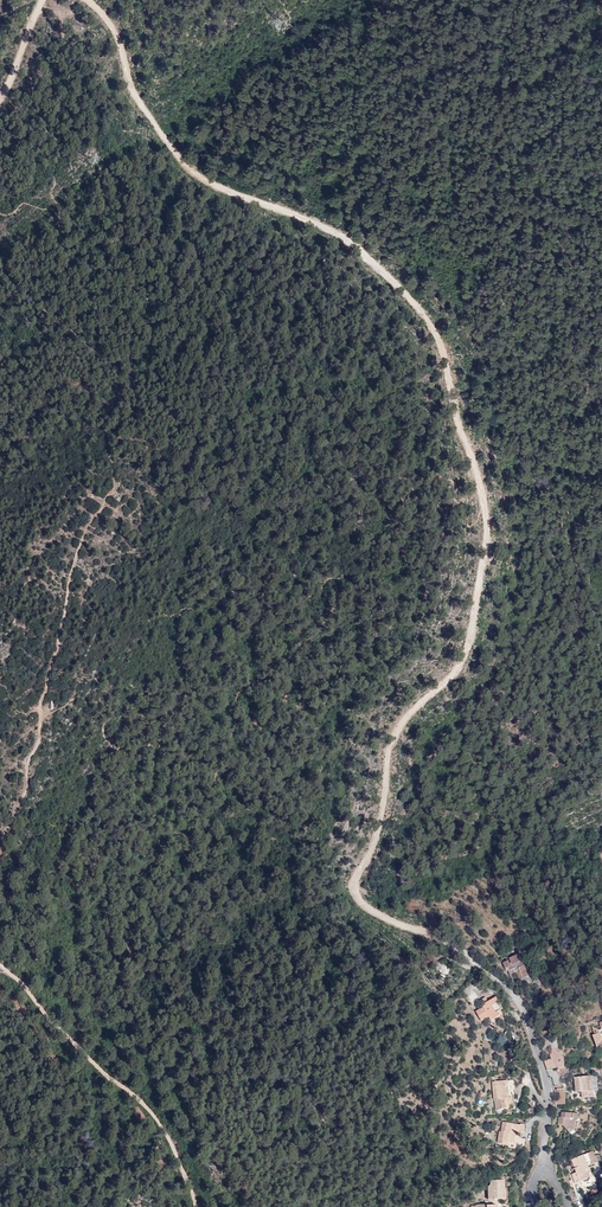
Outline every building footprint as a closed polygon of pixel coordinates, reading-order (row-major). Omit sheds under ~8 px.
[(530,975),(525,965),(524,966),(522,962),(523,961),(520,954),(510,959),(510,960),(503,963),(506,969),(510,967),(511,969),(510,969),(513,976),(517,975),(520,980),(530,975)] [(484,1004),(482,1005),(483,1007),(476,1011),(482,1021),(503,1008),(497,997),(488,1002),(486,997),(481,1000),(484,1004)] [(593,1029),(595,1035),(593,1036),(598,1048),(601,1041),(601,1039),(601,1038),(601,1023),(600,1024),(601,1026),(601,1029),(599,1030),(595,1028),(592,1027),(593,1029)] [(554,1068),(556,1068),(564,1066),(563,1057),(556,1050),(551,1053),(550,1055),(551,1058),(545,1060),(547,1069),(554,1068)] [(569,1074),(567,1065),(564,1066),(556,1068),(557,1070),(556,1070),(560,1077),(569,1074)] [(586,1076),(575,1077),(576,1092),(582,1091),(583,1098),(593,1097),(593,1090),(588,1090),(586,1076)] [(500,1099),(502,1109),(511,1108),(515,1108),(513,1097),(509,1098),(508,1081),(493,1082),(494,1099),(500,1099)] [(555,1090),(556,1104),(564,1104),(563,1089),(555,1090)] [(496,1110),(502,1109),(500,1099),(494,1099),(494,1103),(496,1110)] [(562,1112),(561,1117),(564,1117),(564,1124),(570,1124),(570,1133),(571,1135),(577,1130),(577,1123),(581,1120),(579,1118),(579,1113),(562,1112)] [(501,1132),(500,1131),(498,1143),(509,1145),(509,1142),(515,1143),(516,1133),(515,1133),(516,1130),(520,1131),(521,1125),(503,1122),(501,1132)] [(526,1148),(528,1139),(522,1138),(520,1146),(526,1148)] [(588,1163),(588,1165),(596,1163),(591,1152),(572,1159),(576,1172),(572,1174),(576,1183),(590,1177),(588,1172),(587,1172),(584,1165),(588,1163)] [(592,1176),(588,1165),(588,1163),(584,1165),(587,1172),(588,1172),(590,1177),(592,1176)] [(475,1199),(500,1198),(506,1198),(506,1189),(503,1189),(503,1180),(490,1181),(490,1186),(488,1186),(488,1189),(475,1189),(475,1199)]
